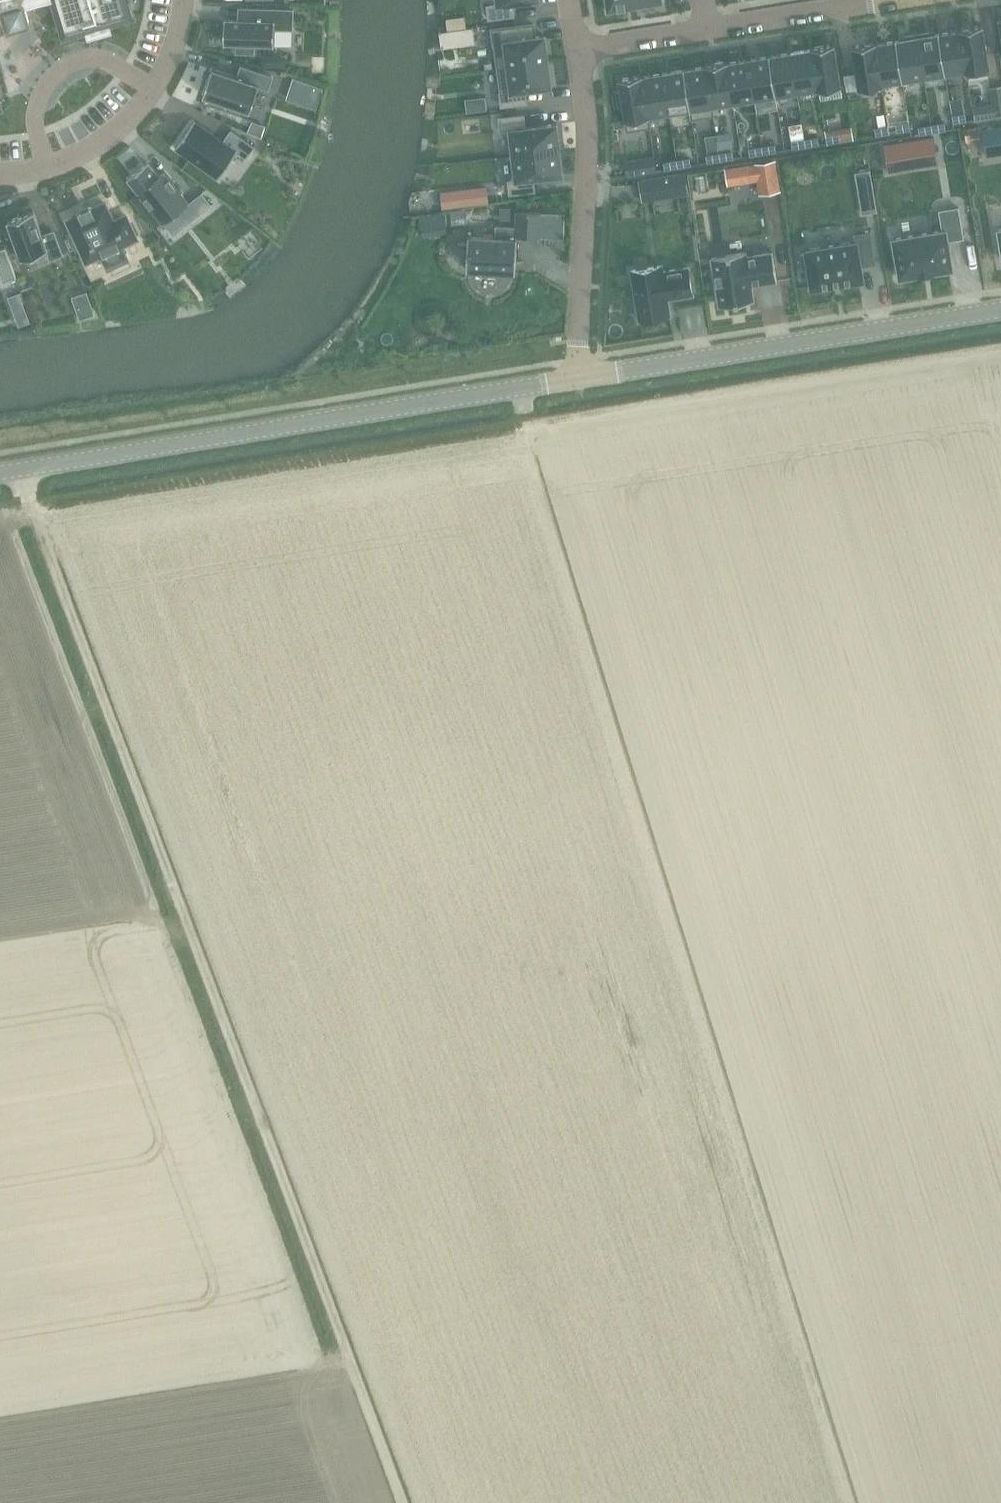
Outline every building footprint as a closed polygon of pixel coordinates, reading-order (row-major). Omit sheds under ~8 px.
[(4,9),(9,26),(19,23),(29,20),(24,4),(37,0),(0,0),(0,11),(4,9)] [(64,34),(89,27),(90,32),(110,26),(108,21),(134,14),(129,0),(54,0),(64,34)] [(487,6),(489,18),(513,15),(511,3),(536,0),(496,0),(497,4),(487,6)] [(633,0),(606,0),(608,11),(635,7),(633,0)] [(242,21),(224,20),(223,44),(236,44),(236,52),(253,53),(254,45),(273,45),(274,29),(292,29),(293,9),(242,7),(242,21)] [(465,16),(448,18),(450,29),(460,28),(466,27),(465,16)] [(515,26),(491,28),(497,68),(548,61),(544,35),(534,36),(533,23),(515,26)] [(989,72),(990,72),(981,25),(975,26),(959,28),(967,76),(989,72)] [(466,27),(460,28),(462,43),(474,41),(472,26),(466,27)] [(944,73),(965,70),(966,76),(967,76),(959,28),(958,28),(959,30),(938,33),(944,73)] [(923,76),(944,73),(938,33),(929,35),(929,32),(916,34),(923,76)] [(902,80),(923,76),(916,34),(904,36),(904,39),(895,40),(902,80)] [(881,83),(902,80),(895,40),(875,44),(875,42),(874,42),(881,85),(882,85),(881,83)] [(856,72),(843,74),(846,90),(859,88),(881,85),(874,42),(852,46),(856,72)] [(818,90),(840,86),(833,43),(811,47),(818,90)] [(796,92),(817,88),(817,90),(818,90),(811,47),(810,47),(810,49),(790,52),(796,92)] [(775,95),(796,92),(790,52),(769,56),(775,95)] [(262,54),(262,65),(274,66),(274,54),(262,54)] [(754,98),(775,95),(769,56),(747,59),(754,98)] [(727,61),(726,61),(732,102),(754,98),(747,59),(727,62),(727,61)] [(548,61),(497,68),(501,105),(521,103),(525,102),(524,90),(551,87),(548,61)] [(713,115),(714,115),(712,105),(732,102),(726,61),(704,64),(713,115)] [(691,118),(713,115),(704,64),(704,66),(683,69),(691,118)] [(202,95),(250,111),(258,85),(267,88),(271,77),(241,66),(237,78),(211,69),(202,95)] [(683,69),(662,73),(668,112),(689,109),(690,118),(691,118),(683,69)] [(662,73),(642,76),(641,74),(640,75),(649,127),(650,127),(648,116),(668,112),(662,73)] [(618,78),(620,92),(616,92),(619,106),(623,106),(627,130),(649,127),(640,75),(618,78)] [(972,105),(974,118),(1000,114),(1000,82),(991,84),(993,102),(972,105)] [(964,113),(951,115),(953,123),(965,121),(964,113)] [(523,115),(498,118),(500,130),(509,129),(512,155),(559,149),(556,123),(524,127),(523,115)] [(194,120),(175,147),(217,178),(236,151),(246,158),(254,146),(230,129),(222,141),(194,120)] [(251,121),(246,131),(260,137),(263,126),(251,121)] [(897,132),(910,130),(908,122),(895,124),(897,132)] [(932,132),(945,130),(944,122),(931,124),(932,132)] [(919,134),(932,132),(931,124),(918,126),(919,134)] [(875,135),(888,133),(887,125),(874,127),(875,135)] [(981,130),(985,155),(1000,152),(1000,127),(981,130)] [(827,143),(840,141),(838,133),(825,135),(827,143)] [(716,134),(703,136),(706,154),(719,152),(716,134)] [(805,146),(818,144),(817,137),(804,139),(805,146)] [(933,138),(909,142),(913,169),(937,165),(933,138)] [(804,139),(791,141),(792,148),(805,146),(804,139)] [(763,153),(775,151),(774,144),(761,146),(763,153)] [(761,146),(748,148),(750,155),(763,153),(761,146)] [(515,180),(508,181),(509,193),(534,190),(532,178),(562,175),(559,149),(512,155),(515,180)] [(733,158),(732,150),(719,152),(720,160),(733,158)] [(719,152),(706,154),(707,162),(720,160),(719,152)] [(653,155),(625,159),(628,175),(631,175),(643,173),(656,171),(655,163),(653,155)] [(677,167),(690,165),(689,157),(676,159),(677,167)] [(676,159),(663,161),(664,169),(677,167),(676,159)] [(757,180),(759,194),(779,190),(774,161),(754,164),(757,180)] [(147,168),(130,182),(163,221),(191,196),(166,169),(160,175),(152,164),(147,168)] [(869,169),(856,172),(857,181),(871,179),(869,169)] [(673,176),(676,194),(688,192),(685,175),(673,176)] [(642,200),(653,198),(651,180),(639,182),(642,200)] [(486,187),(453,191),(455,208),(489,204),(486,187)] [(202,192),(189,202),(198,214),(211,204),(202,192)] [(874,195),(860,198),(862,212),(876,210),(874,195)] [(80,213),(66,220),(86,262),(101,255),(106,266),(126,257),(120,246),(137,238),(126,214),(113,220),(105,202),(91,208),(90,207),(80,212),(80,213)] [(941,230),(892,238),(899,278),(918,275),(922,275),(922,274),(930,273),(934,273),(934,272),(947,269),(952,269),(948,241),(963,238),(958,206),(938,210),(941,230)] [(42,235),(33,210),(7,220),(21,259),(47,249),(50,258),(62,254),(53,231),(42,235)] [(468,236),(466,269),(483,270),(482,275),(498,276),(499,271),(515,272),(517,236),(540,237),(541,212),(516,211),(515,227),(495,226),(494,238),(468,236)] [(141,216),(137,218),(144,233),(152,230),(141,216)] [(806,254),(800,254),(803,269),(808,268),(812,288),(858,280),(862,279),(860,266),(875,264),(869,232),(854,235),(855,241),(805,250),(806,254)] [(2,282),(16,277),(5,247),(0,249),(0,276),(2,282)] [(745,252),(711,258),(719,307),(753,301),(751,285),(776,281),(772,252),(746,256),(745,252)] [(661,266),(630,271),(639,320),(669,315),(667,299),(675,297),(692,294),(688,274),(687,267),(662,271),(661,266)] [(19,293),(8,297),(11,307),(22,303),(19,293)]
